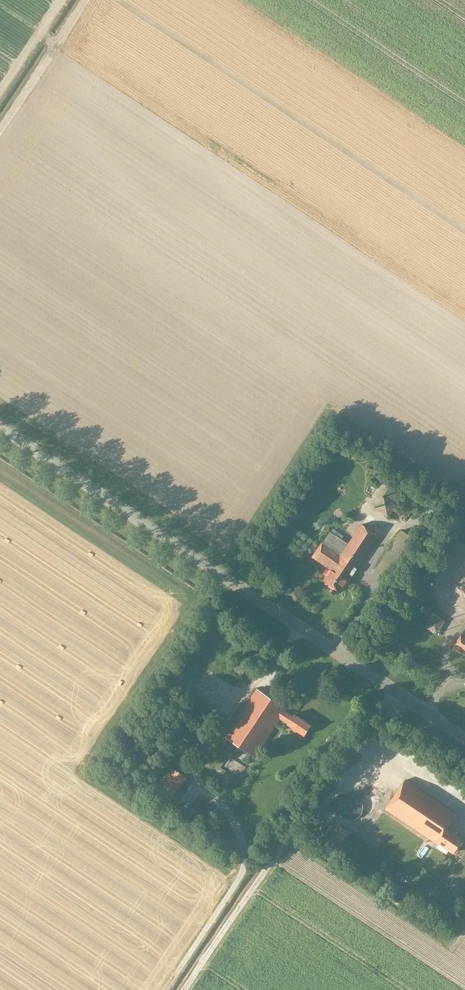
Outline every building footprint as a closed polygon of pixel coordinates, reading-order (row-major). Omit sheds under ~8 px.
[(374,509),(388,518),(397,505),(383,495),(374,509)] [(341,555),(322,542),(312,557),(331,570),(323,581),(340,592),(378,536),(361,525),(349,544),(341,555)] [(341,555),(349,544),(329,531),(322,542),(341,555)] [(425,589),(434,576),(424,570),(415,582),(425,589)] [(446,602),(464,615),(464,579),(463,577),(446,602)] [(446,625),(440,616),(431,622),(437,631),(446,625)] [(241,676),(246,668),(236,661),(231,669),(241,676)] [(304,736),(311,726),(294,715),(292,716),(284,711),(285,709),(257,690),(225,737),(254,756),(279,718),(288,724),(287,724),(304,736)] [(362,742),(357,747),(362,752),(367,747),(362,742)] [(341,770),(347,774),(358,756),(351,752),(341,770)] [(156,786),(173,798),(186,778),(170,766),(156,786)] [(430,771),(425,778),(437,784),(441,777),(430,771)] [(453,853),(462,840),(446,829),(456,814),(405,780),(386,809),(438,845),(439,843),(453,853)] [(369,804),(364,812),(370,816),(375,808),(369,804)]
